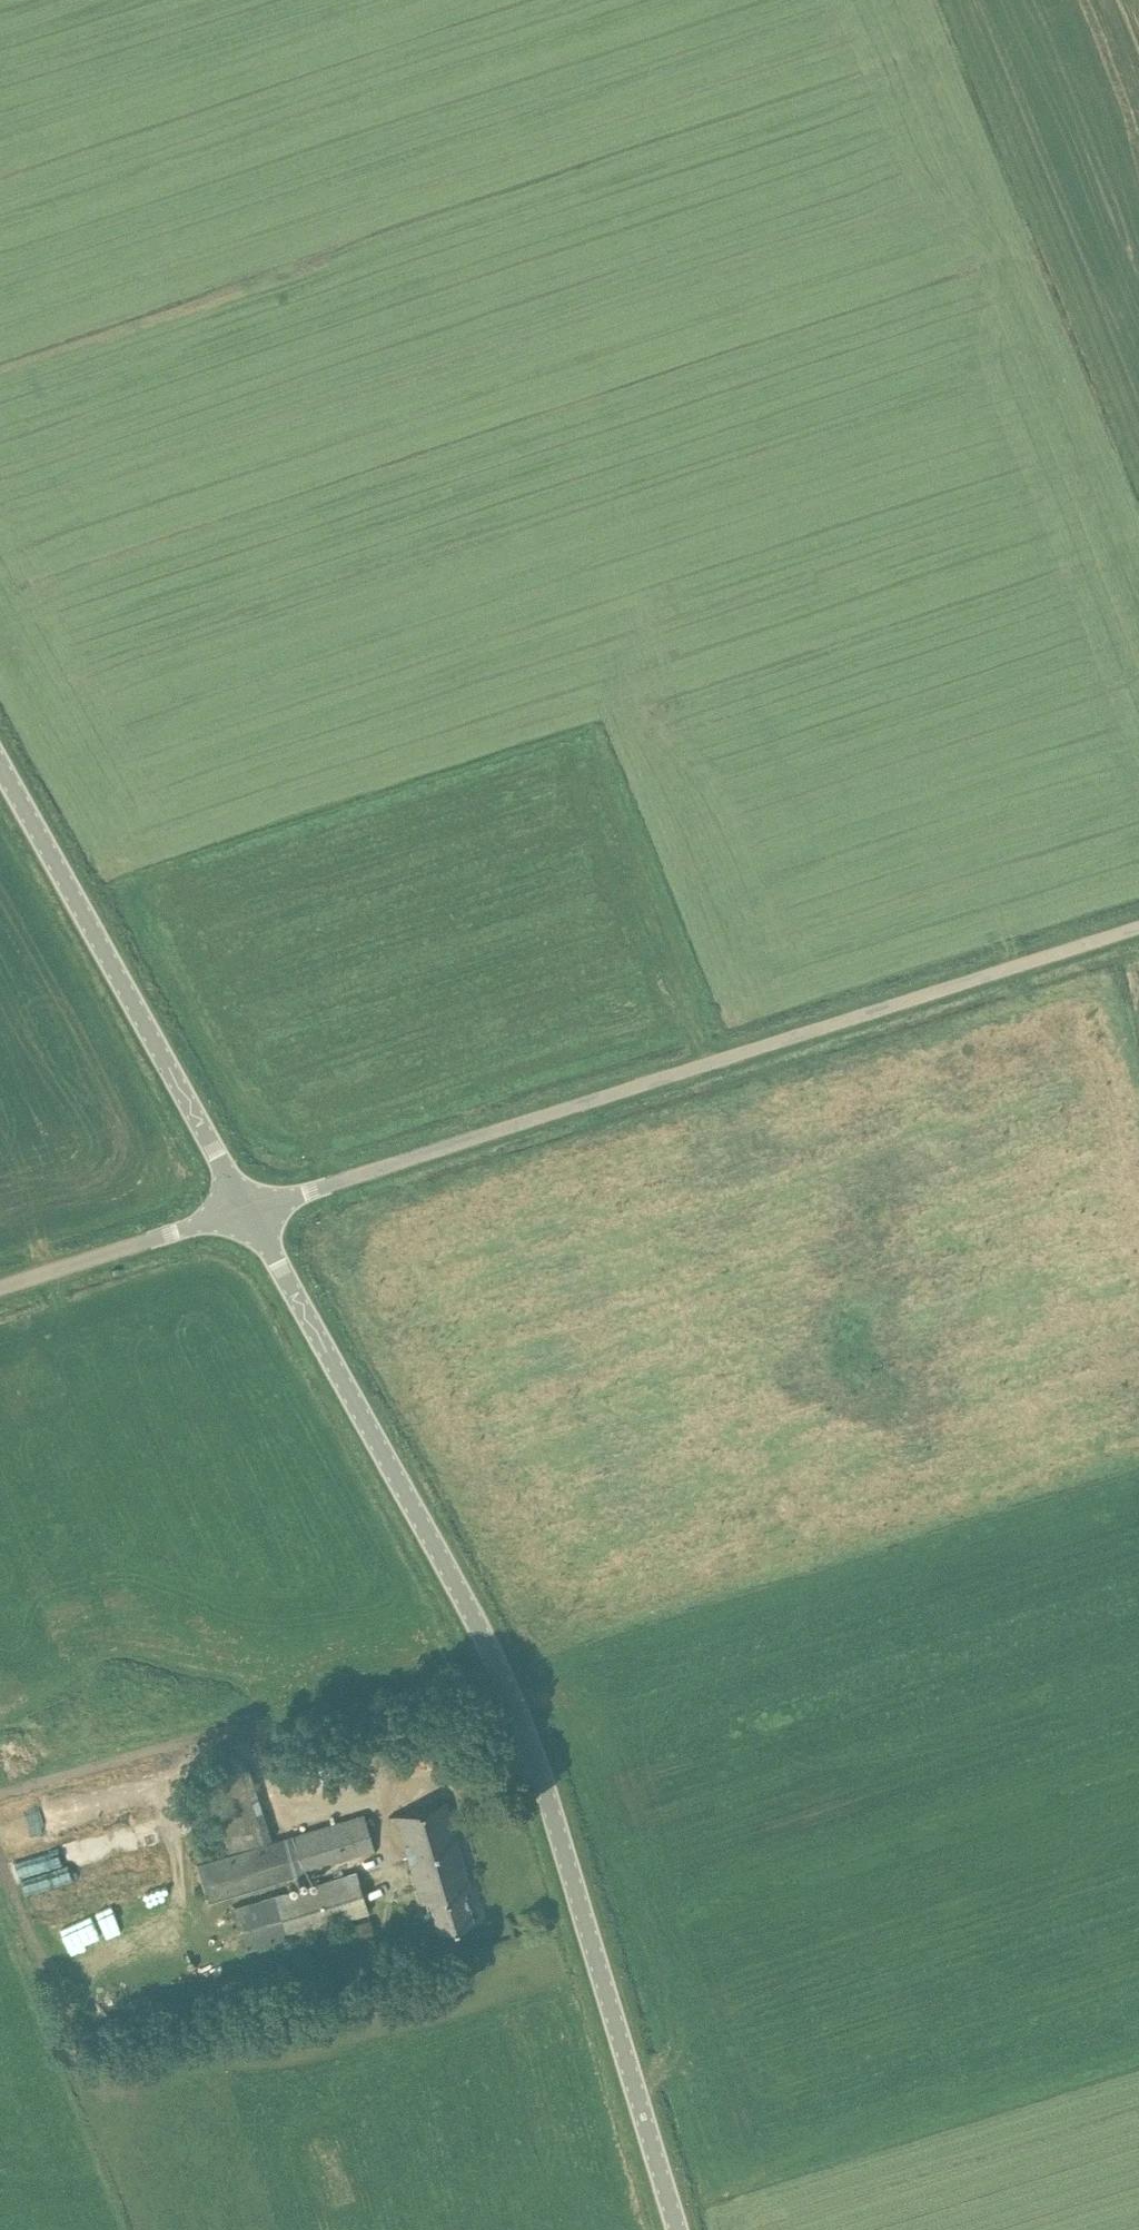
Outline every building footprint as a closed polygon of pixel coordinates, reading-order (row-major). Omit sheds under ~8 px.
[(247,1768),(207,1780),(230,1850),(269,1838),(247,1768)] [(445,1799),(396,1814),(418,1888),(426,1886),(438,1929),(473,1919),(460,1876),(467,1873),(445,1799)] [(364,1813),(197,1864),(207,1900),(303,1870),(374,1849),(364,1813)] [(27,1896),(96,1873),(86,1841),(17,1864),(27,1896)] [(356,1870),(233,1908),(246,1948),(368,1911),(356,1870)] [(371,1920),(336,1930),(341,1944),(375,1933),(371,1920)] [(324,1949),(304,1955),(310,1974),(330,1968),(324,1949)]
